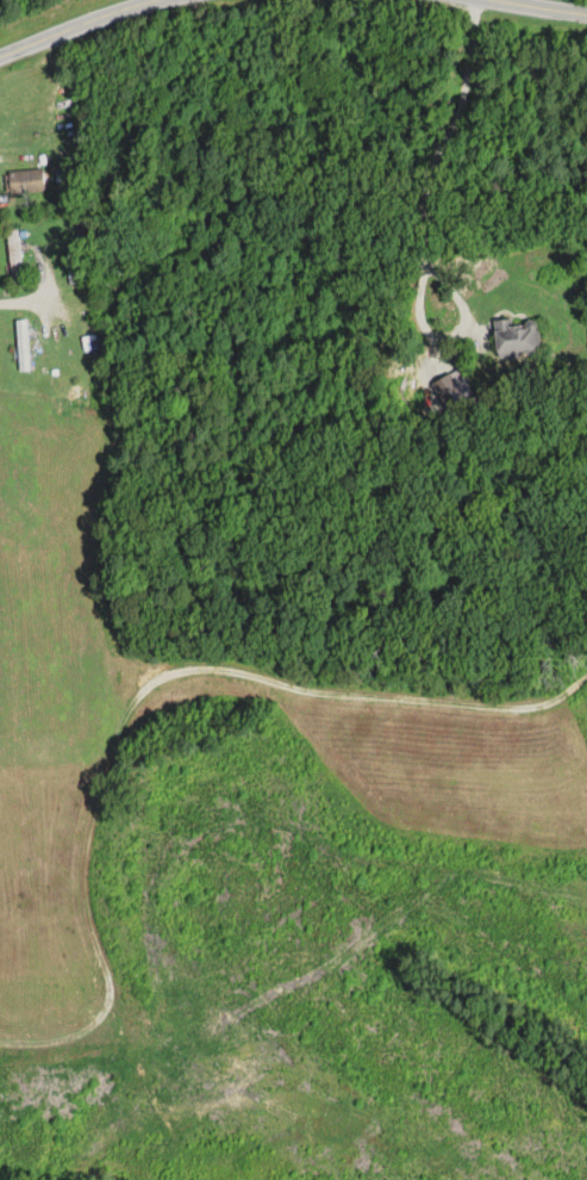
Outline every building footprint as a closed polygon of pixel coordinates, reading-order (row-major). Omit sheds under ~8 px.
[(5,170),(5,193),(45,193),(45,170),(5,170)] [(13,282),(24,281),(17,229),(6,231),(13,282)] [(28,319),(16,319),(18,371),(29,371),(28,319)] [(495,321),(497,357),(540,354),(538,323),(512,325),(512,320),(495,321)]
